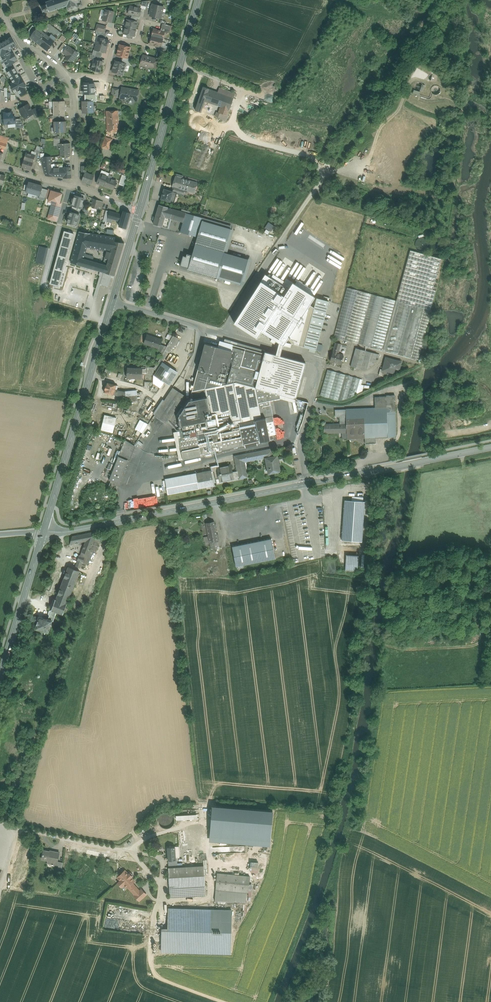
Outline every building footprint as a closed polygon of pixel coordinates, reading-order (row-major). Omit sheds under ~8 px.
[(47,1),(46,1),(45,2),(46,2),(46,3),(47,4),(42,5),(41,4),(41,5),(42,6),(43,10),(43,11),(44,12),(44,11),(47,10),(48,11),(49,11),(49,10),(49,11),(49,12),(50,11),(54,10),(55,11),(56,10),(55,9),(58,8),(59,9),(60,9),(59,8),(63,7),(63,8),(64,8),(64,7),(67,5),(67,7),(67,6),(68,9),(68,10),(69,10),(73,8),(73,9),(82,7),(83,5),(82,3),(80,2),(80,1),(80,0),(50,0),(47,1)] [(151,8),(151,10),(162,12),(164,7),(153,4),(152,8),(151,8)] [(141,8),(130,6),(128,14),(132,15),(138,16),(139,16),(141,8)] [(114,12),(105,10),(103,20),(111,22),(114,12)] [(162,12),(151,10),(150,12),(151,12),(150,16),(161,18),(162,12)] [(130,20),(127,20),(127,21),(125,22),(125,24),(126,25),(125,26),(136,29),(137,22),(136,22),(130,20)] [(62,33),(49,23),(48,24),(45,29),(47,30),(57,38),(62,33)] [(171,26),(162,23),(160,31),(164,32),(165,29),(170,30),(171,26)] [(106,26),(97,24),(96,31),(98,31),(98,32),(104,32),(106,26)] [(39,29),(37,27),(37,28),(33,25),(28,32),(32,35),(30,37),(47,51),(55,41),(45,33),(47,30),(45,29),(42,26),(41,26),(39,29)] [(125,26),(125,27),(125,28),(124,29),(123,31),(124,32),(124,33),(127,34),(133,36),(134,36),(136,29),(125,26)] [(160,31),(154,29),(152,36),(163,38),(164,32),(160,31)] [(163,38),(152,36),(150,44),(159,46),(161,47),(161,46),(162,42),(163,38)] [(11,37),(0,43),(0,60),(2,58),(7,67),(15,62),(14,60),(17,59),(13,53),(11,54),(8,50),(16,46),(11,37)] [(105,39),(98,37),(98,38),(97,44),(107,46),(108,40),(105,39)] [(168,48),(167,53),(168,53),(170,47),(164,45),(165,43),(162,42),(161,46),(168,48)] [(97,44),(95,50),(102,52),(105,53),(107,46),(97,44)] [(130,47),(120,44),(119,48),(118,48),(118,51),(117,55),(122,57),(127,58),(130,47)] [(78,54),(68,46),(63,52),(67,55),(65,58),(72,62),(78,54)] [(102,52),(95,50),(94,49),(92,55),(98,57),(101,57),(102,52)] [(156,59),(146,56),(143,65),(153,68),(156,59)] [(98,60),(94,59),(91,70),(100,72),(103,61),(98,60)] [(121,62),(115,61),(114,65),(113,67),(112,72),(123,74),(126,64),(121,62)] [(14,68),(7,72),(13,82),(11,83),(12,86),(10,87),(14,93),(18,91),(21,96),(27,93),(24,87),(26,86),(21,77),(20,78),(14,68)] [(95,84),(85,83),(84,91),(94,93),(95,84)] [(210,86),(202,83),(193,110),(201,112),(205,101),(209,89),(210,86)] [(139,91),(122,88),(120,98),(123,98),(124,99),(127,100),(128,99),(128,103),(133,104),(135,100),(137,101),(137,98),(138,98),(138,95),(139,91)] [(235,93),(219,88),(218,92),(233,98),(234,98),(235,93)] [(218,92),(209,89),(205,101),(221,107),(229,110),(233,98),(218,92)] [(86,101),(83,101),(83,113),(93,113),(93,101),(86,101)] [(28,104),(19,109),(21,112),(21,113),(22,115),(23,116),(25,118),(33,114),(28,104)] [(221,107),(219,113),(222,114),(227,116),(229,110),(221,107)] [(118,111),(107,111),(107,131),(119,130),(118,114),(118,111)] [(13,112),(3,113),(4,124),(8,124),(11,124),(11,123),(15,123),(16,123),(15,119),(15,117),(13,117),(13,112)] [(220,119),(215,117),(212,123),(210,123),(207,132),(214,135),(220,119)] [(20,118),(15,119),(16,123),(15,123),(16,127),(24,127),(24,125),(20,118)] [(60,121),(54,121),(54,133),(66,133),(66,121),(60,121)] [(111,143),(104,141),(102,147),(109,149),(111,143)] [(70,143),(60,144),(60,149),(60,156),(70,155),(70,143)] [(31,154),(26,153),(21,167),(31,170),(34,159),(33,159),(34,155),(31,154)] [(44,157),(43,157),(43,161),(43,166),(45,175),(53,176),(52,168),(53,168),(52,164),(51,164),(51,157),(44,157)] [(62,168),(57,168),(57,172),(58,172),(59,177),(63,177),(63,178),(71,178),(71,167),(62,168)] [(376,172),(370,170),(367,180),(373,182),(376,172)] [(86,172),(85,172),(81,181),(91,185),(94,175),(86,172)] [(108,176),(100,173),(97,183),(104,186),(108,178),(108,176)] [(122,174),(119,184),(124,186),(128,176),(122,174)] [(176,177),(175,177),(173,186),(174,187),(180,189),(187,191),(194,193),(197,183),(182,179),(176,177)] [(111,179),(108,178),(104,186),(108,188),(108,187),(114,189),(117,181),(111,179)] [(42,186),(29,182),(27,192),(31,193),(31,191),(35,192),(35,194),(39,195),(39,197),(45,198),(46,197),(48,190),(42,188),(42,186)] [(173,192),(164,189),(161,199),(170,202),(174,203),(176,197),(172,196),(173,192)] [(51,191),(49,198),(48,201),(52,202),(52,205),(53,206),(54,203),(59,204),(59,202),(62,194),(51,191)] [(83,196),(74,194),(70,207),(79,209),(83,196)] [(103,202),(93,198),(91,208),(101,210),(103,202)] [(59,204),(54,203),(53,206),(52,205),(49,215),(51,216),(57,218),(61,203),(59,202),(59,204)] [(168,207),(159,205),(154,224),(168,228),(171,218),(183,222),(186,213),(171,208),(170,208),(167,207),(168,207)] [(122,214),(110,211),(109,211),(108,218),(112,219),(120,222),(122,214)] [(123,211),(122,214),(120,222),(119,226),(126,228),(126,229),(127,228),(126,228),(127,225),(128,222),(128,221),(129,220),(130,217),(130,216),(130,214),(131,214),(131,213),(130,213),(124,211),(123,211)] [(79,215),(69,212),(68,218),(77,220),(79,215)] [(202,218),(186,213),(183,222),(180,232),(197,237),(202,218)] [(76,226),(77,220),(68,218),(66,223),(76,226)] [(222,223),(202,218),(197,237),(196,243),(225,251),(231,229),(232,226),(222,223)] [(275,226),(270,223),(265,231),(268,233),(270,230),(272,232),(275,226)] [(87,247),(107,250),(111,251),(114,241),(115,239),(91,235),(91,233),(75,231),(68,259),(72,260),(73,255),(83,257),(80,266),(93,269),(95,262),(90,261),(91,255),(85,253),(87,247)] [(114,241),(111,251),(107,250),(105,258),(109,259),(119,261),(124,243),(114,241)] [(217,277),(225,251),(196,243),(188,269),(217,277)] [(396,301),(347,287),(334,337),(419,360),(432,310),(431,310),(436,290),(433,290),(441,259),(410,250),(396,301)] [(45,252),(39,251),(36,262),(42,264),(45,252)] [(119,261),(109,259),(105,258),(104,261),(108,262),(107,266),(95,262),(93,269),(100,271),(104,272),(114,275),(119,261)] [(100,275),(94,297),(97,298),(101,284),(100,284),(104,272),(100,271),(99,275),(100,275)] [(233,321),(257,337),(261,330),(272,337),(270,340),(274,342),(276,340),(282,344),(285,339),(310,302),(316,293),(295,279),(289,287),(267,271),(233,321)] [(114,275),(104,272),(100,284),(101,284),(108,286),(111,276),(114,277),(114,275)] [(72,285),(66,290),(73,297),(78,292),(72,285)] [(330,300),(318,296),(315,304),(303,346),(316,350),(330,300)] [(291,343),(303,346),(315,304),(310,302),(285,339),(284,344),(290,347),(291,343)] [(162,340),(147,335),(144,343),(159,348),(161,344),(162,340)] [(173,335),(157,364),(160,366),(163,362),(168,353),(170,352),(174,346),(177,345),(179,341),(178,338),(173,335)] [(259,352),(259,349),(246,345),(231,341),(231,344),(233,345),(259,352)] [(341,344),(336,342),(333,352),(330,361),(341,364),(343,355),(338,354),(341,344)] [(231,351),(205,343),(203,349),(192,391),(236,382),(255,387),(265,352),(265,350),(259,349),(259,352),(233,345),(231,351)] [(377,354),(356,348),(351,366),(365,370),(375,364),(377,354)] [(280,394),(296,398),(306,363),(265,352),(255,387),(280,394)] [(401,362),(386,358),(383,370),(387,371),(393,373),(395,367),(399,368),(401,362)] [(177,372),(163,362),(160,366),(157,364),(154,367),(154,369),(157,372),(154,375),(169,385),(177,372)] [(142,368),(127,367),(127,378),(131,378),(132,377),(141,377),(141,372),(142,368)] [(360,379),(328,369),(320,395),(338,401),(346,399),(356,395),(360,379)] [(153,382),(145,381),(144,387),(145,387),(150,390),(153,385),(153,384),(153,382)] [(116,385),(107,382),(106,385),(104,385),(103,388),(105,389),(104,392),(113,395),(114,394),(115,391),(115,389),(116,385)] [(258,403),(255,387),(236,382),(192,391),(194,400),(207,397),(212,420),(208,421),(209,426),(199,428),(195,428),(178,432),(183,459),(245,447),(258,445),(257,442),(273,439),(272,434),(276,433),(273,416),(261,418),(258,403)] [(159,387),(153,384),(153,385),(150,390),(156,393),(159,387)] [(173,387),(154,416),(166,424),(185,395),(173,387)] [(255,387),(258,403),(270,401),(280,398),(280,394),(255,387)] [(295,402),(296,398),(280,394),(280,398),(295,402)] [(375,408),(346,409),(346,421),(364,420),(364,439),(365,444),(375,443),(374,438),(394,437),(396,436),(394,396),(386,396),(375,397),(375,408)] [(181,425),(208,421),(212,420),(207,397),(194,400),(190,400),(179,416),(181,425)] [(340,424),(324,424),(324,433),(342,432),(342,433),(347,433),(346,421),(346,409),(335,410),(335,417),(340,416),(340,424)] [(116,418),(105,415),(101,430),(113,432),(116,418)] [(347,440),(364,439),(364,420),(346,421),(347,433),(347,439),(347,440)] [(142,422),(136,431),(142,434),(147,425),(142,422)] [(183,459),(178,432),(174,432),(179,460),(183,459)] [(134,445),(125,440),(119,456),(127,459),(129,460),(134,445)] [(272,449),(235,456),(238,471),(246,469),(244,462),(267,457),(267,458),(273,457),(272,449)] [(127,459),(119,456),(109,480),(118,483),(127,459)] [(273,457),(267,458),(269,468),(270,468),(271,473),(270,473),(280,471),(277,456),(273,457)] [(218,464),(210,466),(211,470),(212,473),(214,472),(219,471),(219,467),(218,464)] [(232,465),(219,467),(219,471),(214,472),(216,479),(216,483),(221,482),(221,481),(230,479),(239,478),(247,477),(246,469),(238,471),(233,472),(232,465)] [(211,470),(197,473),(199,488),(214,486),(212,473),(211,470)] [(197,473),(165,479),(168,494),(199,488),(197,473)] [(145,505),(158,504),(157,496),(160,495),(159,491),(162,491),(161,480),(145,482),(147,491),(148,497),(144,497),(145,505)] [(365,502),(345,500),(342,540),(362,542),(365,502)] [(214,521),(206,523),(210,543),(218,541),(214,521)] [(97,531),(72,536),(70,544),(86,541),(82,552),(89,554),(90,550),(96,535),(97,532),(97,531)] [(96,535),(90,550),(93,552),(95,552),(101,537),(96,535)] [(271,538),(232,546),(236,566),(275,558),(271,538)] [(89,554),(82,552),(81,551),(77,560),(78,560),(86,563),(91,555),(89,554)] [(358,555),(346,555),(345,570),(357,571),(358,555)] [(86,563),(78,560),(75,566),(83,569),(86,563)] [(58,594),(56,599),(67,603),(80,571),(68,567),(58,594)] [(56,599),(55,599),(51,610),(56,612),(63,614),(67,603),(56,599)] [(48,619),(40,616),(39,616),(39,617),(37,617),(37,620),(38,621),(37,624),(35,624),(35,626),(36,627),(36,628),(35,628),(48,632),(52,620),(48,619)] [(274,809),(213,805),(210,840),(271,845),(274,809)] [(179,847),(167,847),(168,861),(176,860),(176,859),(177,859),(180,858),(179,847)] [(59,853),(50,851),(50,852),(44,850),(42,859),(48,860),(48,862),(53,863),(52,865),(53,865),(54,865),(57,865),(59,853)] [(176,860),(168,861),(168,869),(178,868),(177,859),(176,859),(176,860)] [(178,868),(168,869),(170,899),(206,896),(204,866),(178,868)] [(128,874),(125,870),(117,877),(120,880),(118,883),(121,887),(124,884),(127,888),(128,887),(133,892),(136,894),(140,891),(132,883),(135,881),(131,877),(132,876),(129,873),(128,874)] [(250,875),(217,873),(215,901),(246,903),(246,893),(249,894),(250,875)] [(136,894),(134,895),(139,901),(146,894),(142,889),(140,891),(136,894)] [(234,910),(170,908),(169,932),(163,932),(163,953),(232,955),(234,910)]
